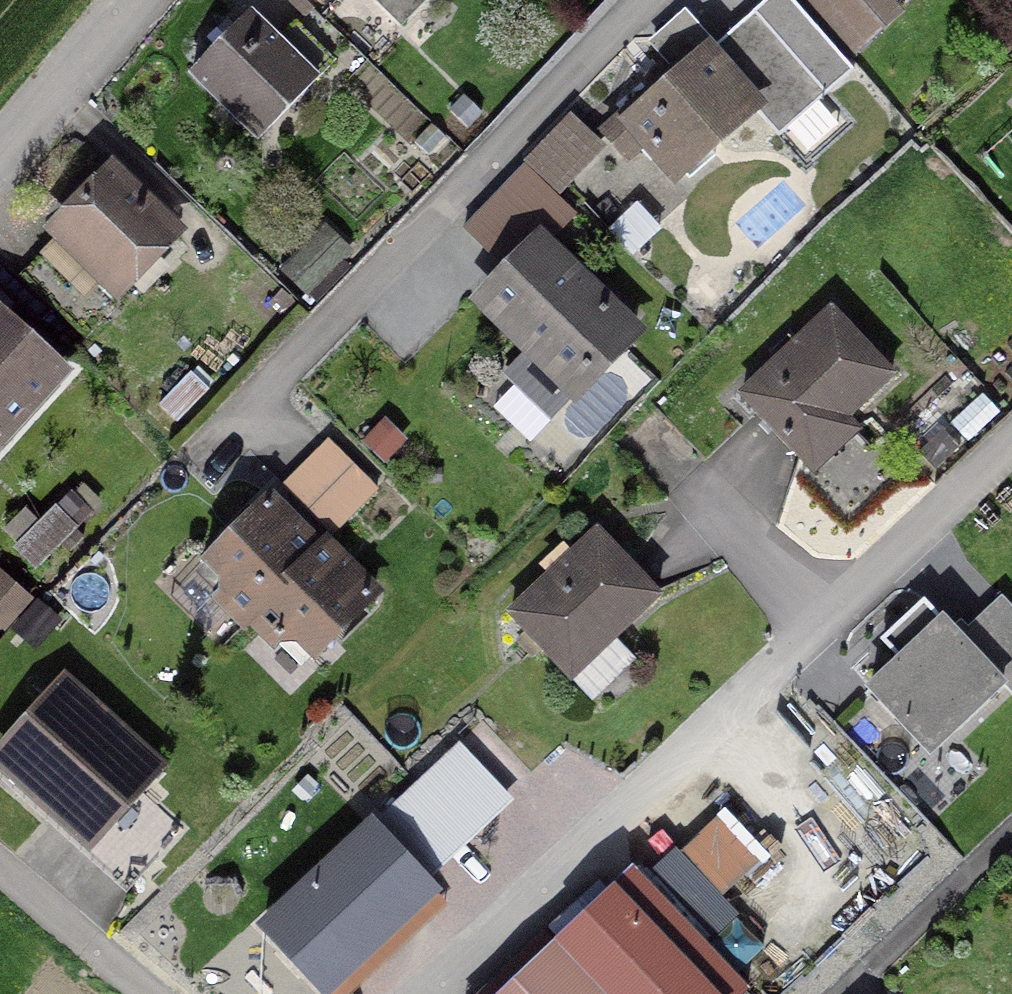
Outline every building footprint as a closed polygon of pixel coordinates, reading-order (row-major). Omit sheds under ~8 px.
[(862,0),(808,0),(849,49),(881,23),(862,0)] [(320,90),(246,24),(192,85),(265,151),(320,90)] [(704,69),(627,138),(680,197),(757,127),(704,69)] [(564,132),(474,230),(508,260),(598,162),(564,132)] [(187,247),(113,178),(46,249),(119,318),(187,247)] [(630,345),(546,259),(485,317),(569,404),(630,345)] [(875,376),(828,324),(739,404),(806,477),(841,446),(821,424),(875,376)] [(0,339),(0,450),(55,391),(0,339)] [(336,532),(382,488),(336,441),(290,485),(336,532)] [(318,571),(269,521),(211,576),(260,627),(318,571)] [(664,604),(601,539),(507,629),(570,694),(664,604)] [(367,621),(318,571),(260,627),(309,677),(367,621)] [(902,664),(871,693),(925,752),(1007,687),(935,602),(887,646),(902,664)] [(53,705),(0,768),(0,776),(96,856),(153,788),(53,705)] [(512,813),(460,757),(421,794),(473,849),(512,813)] [(473,849),(421,794),(382,830),(433,885),(473,849)] [(770,856),(730,810),(689,846),(729,891),(770,856)] [(375,838),(264,939),(314,993),(348,993),(440,909),(375,838)] [(631,904),(528,993),(710,993),(631,904)]
